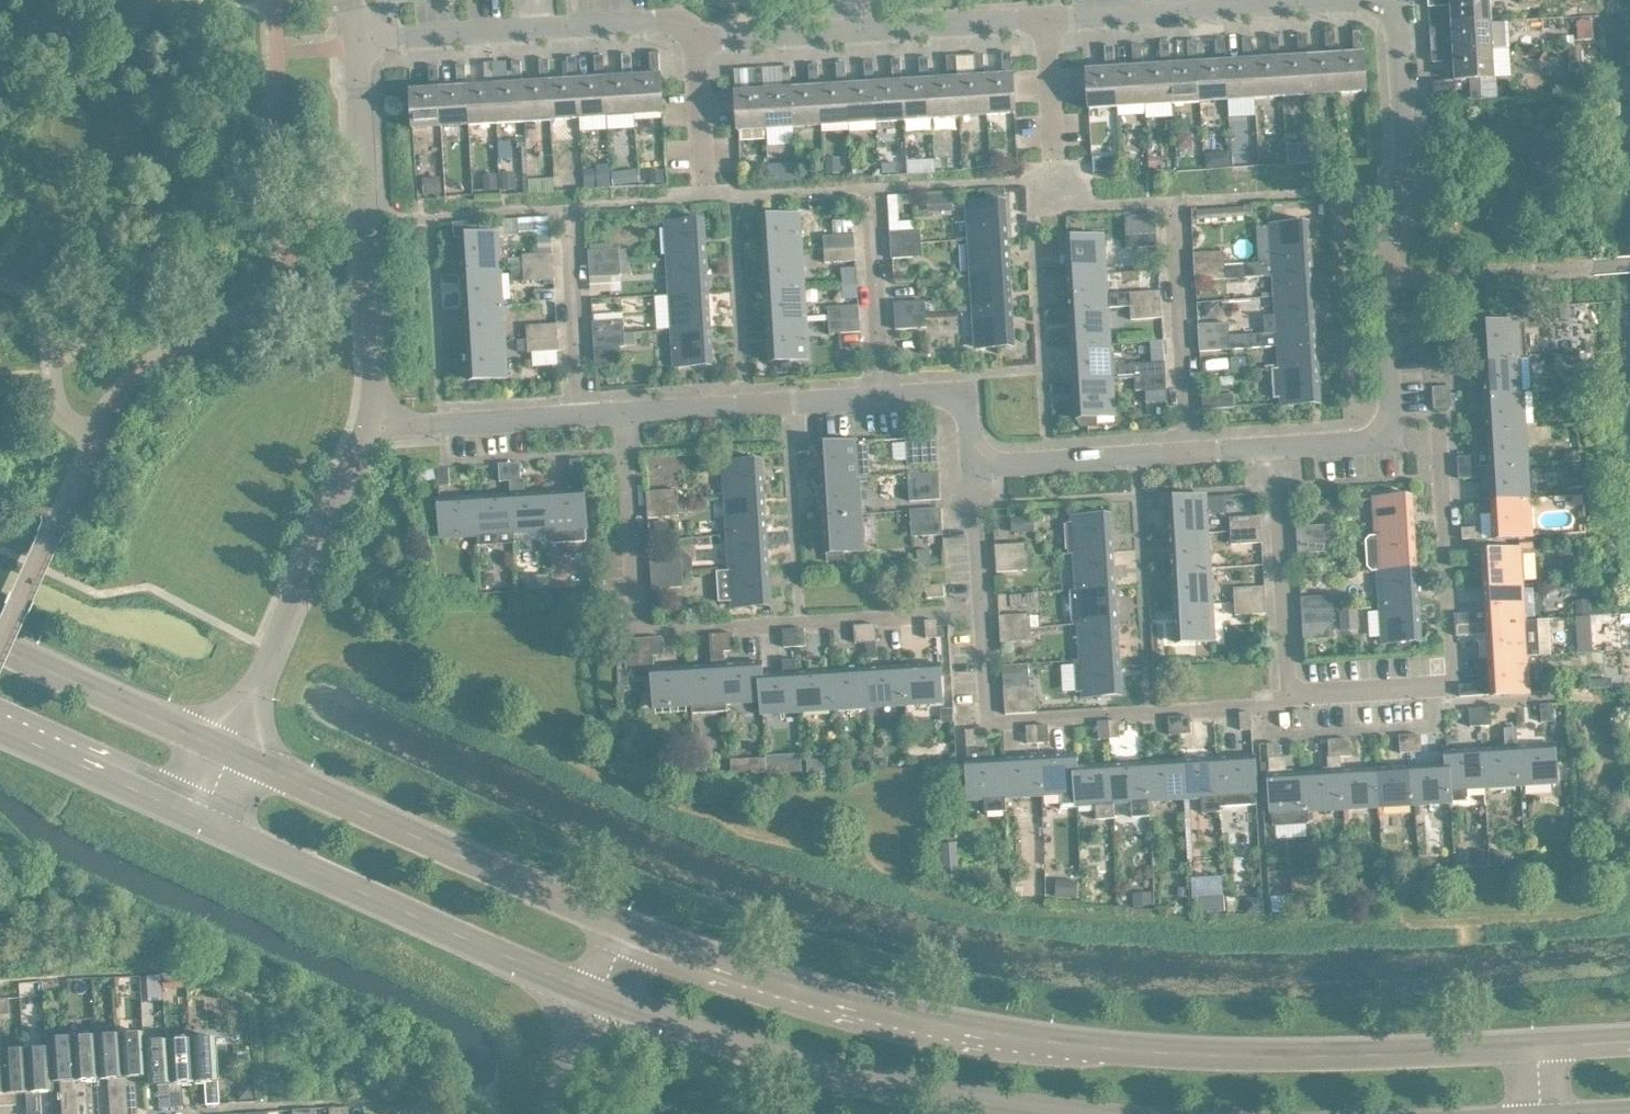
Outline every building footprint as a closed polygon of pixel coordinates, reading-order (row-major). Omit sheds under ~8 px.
[(1454,22),(1454,23),(1492,20),(1491,0),(1430,0),(1430,5),(1452,4),(1454,22)] [(1443,45),(1443,51),(1455,50),(1494,48),(1492,20),(1454,23),(1454,22),(1431,24),(1432,33),(1454,31),(1455,44),(1443,45)] [(1594,20),(1579,20),(1579,39),(1594,38),(1594,20)] [(1355,52),(1337,53),(1336,53),(1339,92),(1366,90),(1366,91),(1367,91),(1365,50),(1364,51),(1363,29),(1354,30),(1355,52)] [(1327,54),(1309,55),(1308,55),(1311,94),(1339,92),(1336,53),(1337,53),(1335,31),(1326,32),(1327,54)] [(1300,56),(1281,57),(1283,95),(1311,94),(1308,55),(1309,55),(1307,33),(1298,33),(1300,56)] [(1272,57),(1254,59),(1253,59),(1256,97),(1283,95),(1281,57),(1280,34),(1271,35),(1272,57)] [(1245,59),(1226,60),(1228,99),(1256,97),(1253,59),(1254,59),(1252,36),(1243,37),(1245,59)] [(1217,61),(1199,62),(1198,62),(1201,100),(1228,99),(1226,60),(1225,38),(1216,38),(1217,61)] [(1189,63),(1171,64),(1173,102),(1201,100),(1198,62),(1199,62),(1197,40),(1188,40),(1189,63)] [(1162,64),(1143,65),(1145,104),(1173,102),(1171,64),(1170,41),(1160,42),(1162,64)] [(1134,66),(1116,67),(1115,67),(1118,106),(1145,104),(1143,65),(1142,43),(1133,44),(1134,66)] [(1603,44),(1588,44),(1588,54),(1604,54),(1603,44)] [(1115,67),(1116,67),(1114,45),(1105,45),(1107,68),(1089,69),(1089,68),(1087,68),(1090,108),(1091,108),(1091,107),(1118,106),(1115,67)] [(1583,46),(1571,46),(1571,72),(1584,72),(1583,46)] [(1455,50),(1443,51),(1433,51),(1433,60),(1456,59),(1457,77),(1456,77),(1456,79),(1471,78),(1473,99),(1484,99),(1482,77),(1496,76),(1496,75),(1495,75),(1494,48),(1455,50)] [(652,74),(634,75),(633,75),(636,114),(663,112),(663,113),(664,113),(661,72),(659,51),(651,52),(652,74)] [(1004,74),(986,75),(985,75),(987,114),(1015,112),(1015,113),(1016,113),(1014,72),(1013,72),(1012,51),(1003,52),(1004,74)] [(624,76),(606,77),(608,115),(636,114),(633,75),(634,75),(632,53),(623,53),(624,76)] [(977,76),(958,77),(960,115),(987,114),(985,75),(986,75),(984,53),(975,53),(977,76)] [(597,78),(578,79),(580,117),(608,115),(606,77),(605,54),(595,55),(597,78)] [(949,78),(930,79),(932,117),(960,115),(958,77),(957,55),(948,55),(949,78)] [(569,79),(551,80),(550,80),(553,119),(580,117),(578,79),(577,56),(568,57),(569,79)] [(921,79),(903,81),(902,81),(905,119),(932,117),(930,79),(929,56),(920,57),(921,79)] [(542,81),(523,82),(525,120),(553,119),(550,80),(551,80),(549,58),(540,58),(542,81)] [(894,81),(875,82),(877,121),(905,119),(902,81),(903,81),(901,58),(892,59),(894,81)] [(514,83),(496,84),(495,84),(498,122),(525,120),(523,82),(522,60),(513,60),(514,83)] [(866,83),(848,84),(847,84),(849,122),(877,121),(875,82),(874,60),(865,60),(866,83)] [(487,84),(468,86),(470,124),(498,122),(495,84),(496,84),(494,61),(485,62),(487,84)] [(839,85),(820,86),(822,124),(849,122),(847,84),(848,84),(846,61),(837,62),(839,85)] [(459,86),(440,87),(442,126),(470,124),(468,86),(467,63),(458,64),(459,86)] [(811,86),(793,87),(792,87),(794,126),(822,124),(820,86),(819,63),(810,64),(811,86)] [(440,87),(439,65),(430,65),(431,88),(413,89),(413,88),(412,88),(414,129),(416,128),(415,127),(442,126),(440,87)] [(783,88),(765,89),(764,89),(767,127),(794,126),(792,87),(793,87),(791,65),(782,65),(783,88)] [(764,89),(765,89),(764,67),(754,67),(756,90),(737,91),(737,90),(736,90),(738,130),(739,130),(739,129),(767,127),(764,89)] [(1314,143),(1301,143),(1302,163),(1315,163),(1314,143)] [(1126,149),(1123,160),(1134,163),(1138,153),(1126,149)] [(1158,155),(1150,156),(1150,168),(1158,168),(1158,164),(1162,164),(1162,158),(1158,158),(1158,155)] [(1116,156),(1105,156),(1106,170),(1117,170),(1116,156)] [(842,157),(827,157),(827,173),(842,173),(842,157)] [(972,160),(963,160),(963,168),(972,167),(972,160)] [(898,162),(883,163),(884,172),(898,171),(898,162)] [(639,168),(631,169),(633,184),(641,183),(639,168)] [(598,169),(585,169),(586,188),(598,188),(598,169)] [(665,170),(651,170),(652,183),(666,183),(665,170)] [(517,171),(503,172),(504,189),(517,189),(517,171)] [(499,174),(485,175),(485,190),(499,189),(499,174)] [(555,178),(530,179),(531,191),(531,192),(556,191),(555,178)] [(1006,189),(988,190),(989,202),(1007,200),(1006,189)] [(954,193),(941,194),(942,210),(955,210),(954,193)] [(968,203),(971,239),(1009,237),(1007,200),(989,202),(968,203)] [(1198,209),(1198,218),(1247,215),(1246,206),(1198,209)] [(762,216),(764,252),(802,249),(800,213),(762,216)] [(667,222),(669,258),(708,255),(705,219),(667,222)] [(461,236),(463,270),(501,268),(499,232),(482,233),(481,221),(482,221),(482,220),(454,221),(454,223),(455,223),(456,236),(461,236)] [(1272,225),(1275,261),(1313,258),(1311,222),(1272,225)] [(891,230),(892,244),(922,242),(922,229),(891,230)] [(1127,234),(1128,247),(1159,245),(1158,232),(1127,234)] [(825,235),(826,248),(856,246),(856,233),(825,235)] [(1066,237),(1068,273),(1106,271),(1104,235),(1066,237)] [(971,239),(973,274),(1011,272),(1009,237),(971,239)] [(922,242),(892,244),(893,257),(923,255),(922,242)] [(856,246),(826,248),(827,261),(857,259),(856,246)] [(590,249),(591,263),(621,261),(620,247),(590,249)] [(764,252),(766,287),(805,285),(802,249),(764,252)] [(523,253),(524,267),(555,265),(554,251),(523,253)] [(1195,253),(1196,266),(1226,264),(1226,251),(1195,253)] [(669,258),(672,293),(710,291),(708,255),(669,258)] [(1276,275),(1277,296),(1315,294),(1313,258),(1275,261),(1245,263),(1246,277),(1276,275)] [(621,261),(591,263),(591,276),(622,274),(621,261)] [(1226,264),(1196,266),(1197,279),(1227,277),(1226,264)] [(555,265),(524,267),(525,280),(556,278),(555,265)] [(463,270),(465,306),(503,304),(501,268),(463,270)] [(1068,273),(1070,309),(1109,307),(1108,293),(1106,271),(1068,273)] [(973,274),(975,310),(1013,308),(1011,272),(973,274)] [(766,287),(769,323),(807,320),(805,285),(766,287)] [(1109,307),(1132,305),(1162,303),(1162,290),(1108,293),(1109,307)] [(674,327),(674,329),(712,326),(710,291),(672,293),(672,295),(657,296),(659,327),(674,327)] [(1277,296),(1279,332),(1317,329),(1315,294),(1277,296)] [(895,301),(896,315),(927,313),(926,299),(895,301)] [(1219,302),(1206,303),(1207,317),(1220,316),(1219,302)] [(1162,303),(1132,305),(1133,318),(1163,317),(1162,303)] [(465,306),(467,341),(506,339),(503,304),(465,306)] [(829,306),(830,319),(861,317),(860,304),(829,306)] [(1070,309),(1073,344),(1111,342),(1109,307),(1070,309)] [(1013,308),(975,310),(977,346),(1016,344),(1013,308)] [(927,313),(896,315),(897,328),(928,326),(927,313)] [(861,317),(830,319),(831,332),(862,330),(861,317)] [(594,320),(595,334),(625,332),(625,318),(594,320)] [(807,320),(769,323),(771,359),(809,357),(807,320)] [(1483,359),(1521,356),(1519,320),(1481,322),(1483,359)] [(1199,323),(1200,337),(1231,335),(1230,322),(1199,323)] [(528,324),(529,338),(559,336),(558,323),(528,324)] [(1430,325),(1430,336),(1448,335),(1447,324),(1430,325)] [(712,326),(674,329),(676,365),(714,362),(712,326)] [(1280,346),(1281,367),(1320,365),(1317,329),(1279,332),(1250,334),(1250,348),(1280,346)] [(637,331),(625,332),(626,345),(638,345),(637,331)] [(625,332),(595,334),(596,347),(626,345),(625,332)] [(1250,334),(1231,335),(1232,348),(1250,348),(1250,334)] [(1231,335),(1200,337),(1201,350),(1232,348),(1231,335)] [(559,336),(529,338),(529,350),(529,351),(560,349),(559,336)] [(529,338),(519,338),(520,351),(529,350),(529,338)] [(506,339),(467,341),(470,377),(508,375),(506,339)] [(1073,344),(1075,380),(1113,377),(1111,342),(1073,344)] [(1588,353),(1576,354),(1576,364),(1588,363),(1588,353)] [(1247,356),(1232,357),(1233,370),(1248,369),(1247,356)] [(1485,394),(1524,392),(1521,356),(1483,359),(1485,394)] [(1124,359),(1115,360),(1116,377),(1136,376),(1135,364),(1125,365),(1124,359)] [(1135,364),(1136,376),(1167,374),(1166,361),(1135,363),(1135,364)] [(1320,365),(1281,367),(1273,368),(1275,397),(1283,397),(1284,403),(1322,401),(1320,365)] [(1167,374),(1136,376),(1137,389),(1168,388),(1167,374)] [(1113,377),(1075,380),(1077,416),(1099,415),(1115,414),(1113,377)] [(1433,386),(1434,397),(1452,396),(1451,385),(1433,386)] [(1488,429),(1526,427),(1524,392),(1485,394),(1488,429)] [(1204,395),(1205,408),(1235,407),(1234,393),(1204,395)] [(1452,396),(1434,397),(1435,408),(1452,407),(1452,396)] [(1099,415),(1077,416),(1083,426),(1099,425),(1099,415)] [(1477,466),(1490,465),(1528,463),(1526,427),(1488,429),(1474,430),(1475,443),(1479,443),(1479,451),(1475,452),(1476,455),(1459,456),(1459,467),(1477,466)] [(911,437),(907,438),(909,465),(939,463),(938,436),(911,437)] [(821,479),(860,477),(872,476),(869,440),(819,443),(821,479)] [(548,491),(551,529),(552,542),(588,540),(582,458),(571,459),(572,475),(570,476),(571,489),(548,491)] [(725,462),(727,499),(765,496),(763,460),(725,462)] [(501,481),(512,480),(511,462),(500,463),(501,481)] [(511,462),(512,480),(523,479),(521,462),(511,462)] [(1490,465),(1492,500),(1530,498),(1528,463),(1490,465)] [(451,484),(450,466),(439,467),(440,484),(451,484)] [(1477,476),(1477,466),(1459,467),(1460,477),(1477,476)] [(438,470),(423,471),(424,481),(438,480),(438,470)] [(942,499),(940,472),(909,474),(911,501),(942,499)] [(821,479),(824,515),(862,513),(860,477),(821,479)] [(512,480),(513,493),(515,531),(551,529),(548,491),(526,492),(525,479),(523,479),(512,480)] [(647,490),(648,504),(679,502),(678,488),(647,490)] [(477,495),(480,533),(481,544),(516,542),(515,531),(513,493),(477,495)] [(444,536),(480,533),(477,495),(441,497),(444,536)] [(1171,534),(1209,531),(1206,495),(1168,498),(1171,534)] [(727,499),(729,534),(768,532),(765,496),(727,499)] [(1375,498),(1378,534),(1416,532),(1414,496),(1375,498)] [(1530,498),(1492,500),(1479,501),(1480,514),(1493,513),(1494,536),(1533,534),(1530,498)] [(679,502),(648,504),(649,517),(680,515),(679,502)] [(912,510),(913,536),(944,534),(942,508),(912,510)] [(862,513),(824,515),(826,551),(828,551),(829,560),(846,559),(846,550),(864,549),(862,513)] [(1069,553),(1076,553),(1114,550),(1112,514),(1074,517),(1074,521),(1067,522),(1069,553)] [(1231,517),(1232,530),(1263,528),(1262,515),(1231,517)] [(1029,516),(1013,516),(1014,532),(1030,531),(1029,516)] [(669,521),(656,521),(657,537),(670,537),(669,521)] [(1298,526),(1299,539),(1329,537),(1329,524),(1298,526)] [(1481,537),(1481,526),(1463,527),(1464,538),(1481,537)] [(1263,528),(1232,530),(1233,543),(1263,542),(1263,528)] [(1171,534),(1173,569),(1211,567),(1227,566),(1224,531),(1209,531),(1171,534)] [(729,534),(732,569),(770,567),(768,532),(729,534)] [(1373,570),(1380,570),(1418,567),(1416,532),(1378,534),(1371,535),(1367,539),(1369,566),(1373,570)] [(1329,537),(1299,539),(1299,552),(1330,550),(1329,537)] [(996,544),(997,558),(1028,556),(1027,542),(996,544)] [(931,548),(918,549),(919,563),(932,563),(931,548)] [(1483,550),(1485,587),(1523,584),(1521,548),(1483,550)] [(1076,553),(1078,588),(1116,586),(1114,550),(1076,553)] [(1453,563),(1470,562),(1469,551),(1452,552),(1453,563)] [(1028,556),(997,558),(998,571),(1029,569),(1028,556)] [(652,561),(653,575),(683,573),(683,559),(652,561)] [(770,567),(732,569),(718,570),(720,601),(734,600),(734,606),(772,603),(770,567)] [(1173,569),(1175,605),(1213,602),(1211,567),(1173,569)] [(1380,570),(1382,605),(1420,603),(1418,567),(1380,570)] [(494,573),(482,573),(483,585),(495,585),(494,573)] [(683,573),(653,575),(654,588),(684,586),(683,573)] [(550,575),(527,576),(528,590),(551,590),(550,575)] [(927,585),(928,597),(946,596),(945,583),(927,585)] [(1456,613),(1457,624),(1525,620),(1523,584),(1485,587),(1486,606),(1473,612),(1456,613)] [(1073,624),(1081,624),(1119,621),(1116,586),(1078,588),(1071,589),(1073,624)] [(1235,588),(1236,601),(1267,599),(1266,586),(1235,588)] [(1008,594),(999,594),(1000,609),(1009,608),(1008,594)] [(1022,594),(1012,594),(1012,606),(1023,605),(1022,594)] [(1302,597),(1303,610),(1334,608),(1333,595),(1302,597)] [(1267,599),(1236,601),(1237,614),(1268,612),(1267,599)] [(1591,599),(1577,599),(1577,614),(1592,613),(1591,599)] [(1213,602),(1175,605),(1177,641),(1215,639),(1213,602)] [(1420,603),(1382,605),(1384,641),(1422,639),(1420,603)] [(1334,608),(1303,610),(1304,623),(1335,621),(1334,608)] [(1360,609),(1342,610),(1342,622),(1360,622),(1360,609)] [(1001,615),(1002,628),(1032,627),(1031,613),(1001,615)] [(927,620),(927,624),(928,637),(939,637),(938,619),(927,620)] [(1488,633),(1489,658),(1528,655),(1541,654),(1539,619),(1525,620),(1457,624),(1457,635),(1488,633)] [(1081,624),(1083,659),(1121,657),(1119,621),(1081,624)] [(866,624),(867,641),(868,658),(879,658),(877,623),(866,624)] [(856,642),(867,641),(866,624),(855,624),(856,642)] [(806,627),(795,628),(796,646),(807,645),(806,627)] [(1032,627),(1002,628),(1002,642),(1033,640),(1032,627)] [(796,646),(795,628),(784,629),(785,646),(796,646)] [(726,663),(725,650),(724,632),(713,633),(714,651),(712,651),(713,664),(690,665),(693,704),(728,701),(726,663)] [(724,632),(725,650),(736,649),(735,632),(724,632)] [(628,669),(654,668),(655,668),(654,654),(664,653),(663,636),(626,639),(628,669)] [(1528,655),(1489,658),(1491,680),(1477,681),(1477,683),(1460,685),(1461,695),(1530,691),(1528,655)] [(1121,657),(1083,659),(1076,660),(1077,691),(1085,691),(1085,695),(1123,693),(1121,657)] [(764,699),(763,699),(764,712),(800,710),(798,671),(797,658),(782,659),(783,672),(763,674),(762,674),(764,699)] [(728,701),(763,699),(764,699),(762,674),(763,674),(762,661),(726,663),(728,701)] [(940,662),(904,665),(907,703),(943,701),(940,662)] [(657,706),(693,704),(690,665),(655,668),(654,668),(657,706)] [(904,665),(869,667),(871,705),(907,703),(904,665)] [(869,667),(833,669),(836,707),(871,705),(869,667)] [(833,669),(798,671),(800,710),(836,707),(833,669)] [(1005,686),(1007,713),(1038,711),(1036,685),(1005,686)] [(1554,721),(1553,703),(1542,704),(1543,721),(1554,721)] [(1492,707),(1481,708),(1483,725),(1493,724),(1492,707)] [(954,708),(943,708),(943,722),(955,722),(954,708)] [(1483,725),(1481,708),(1471,708),(1472,726),(1483,725)] [(1241,712),(1242,729),(1253,729),(1252,711),(1241,712)] [(1191,715),(1181,716),(1182,733),(1192,732),(1191,715)] [(1182,733),(1181,716),(1170,716),(1171,734),(1182,733)] [(1120,719),(1110,720),(1111,737),(1121,737),(1120,719)] [(1111,737),(1110,720),(1099,721),(1100,738),(1111,737)] [(1039,742),(1038,724),(1028,725),(1029,743),(1039,742)] [(1049,724),(1038,724),(1039,742),(1050,741),(1049,724)] [(1507,746),(1484,748),(1486,786),(1522,784),(1519,746),(1518,727),(1506,728),(1507,746)] [(1008,810),(1007,796),(1005,757),(993,758),(993,751),(979,752),(978,728),(967,729),(971,798),(985,797),(986,811),(1008,810)] [(1413,752),(1412,734),(1401,735),(1402,752),(1413,752)] [(1422,734),(1412,734),(1413,752),(1423,751),(1422,734)] [(1351,738),(1341,739),(1342,756),(1352,755),(1351,738)] [(1329,756),(1330,770),(1343,769),(1342,756),(1341,739),(1330,739),(1331,756),(1329,756)] [(1269,743),(1271,774),(1288,773),(1287,756),(1281,756),(1280,742),(1269,743)] [(1556,743),(1519,746),(1522,784),(1558,782),(1556,743)] [(1448,750),(1449,763),(1451,788),(1452,801),(1466,800),(1469,796),(1469,787),(1486,786),(1484,748),(1448,750)] [(1079,807),(1078,804),(1078,791),(1077,766),(1077,753),(1040,755),(1043,793),(1062,792),(1063,808),(1079,807)] [(780,754),(767,755),(768,773),(781,772),(780,754)] [(1255,754),(1219,757),(1222,806),(1258,803),(1255,754)] [(1007,796),(1043,793),(1040,755),(1005,757),(1007,796)] [(889,757),(876,757),(876,770),(889,770),(889,757)] [(1219,757),(1183,759),(1186,797),(1203,796),(1204,812),(1222,811),(1222,806),(1219,757)] [(809,759),(809,772),(826,772),(826,759),(809,759)] [(1183,759),(1148,761),(1150,799),(1186,797),(1183,759)] [(1148,761),(1112,763),(1115,802),(1150,799),(1148,761)] [(1078,804),(1096,803),(1097,818),(1116,817),(1115,802),(1112,763),(1077,766),(1078,791),(1078,804)] [(1449,763),(1413,765),(1416,803),(1452,801),(1451,788),(1449,763)] [(1413,765),(1378,767),(1380,805),(1416,803),(1413,765)] [(1378,767),(1343,769),(1345,807),(1380,805),(1378,767)] [(1330,770),(1307,771),(1309,810),(1345,807),(1343,769),(1330,770)] [(1307,771),(1288,773),(1271,774),(1274,825),(1310,823),(1309,810),(1307,771)] [(944,844),(946,877),(961,876),(958,843),(944,844)] [(1506,851),(1494,851),(1494,863),(1506,862),(1506,851)] [(1058,878),(1057,897),(1078,898),(1079,880),(1058,878)] [(1153,892),(1134,893),(1135,906),(1154,905),(1153,892)] [(1224,895),(1199,896),(1200,912),(1226,911),(1226,895),(1224,895)] [(1286,895),(1272,896),(1273,913),(1287,912),(1286,895)] [(1263,898),(1248,898),(1248,913),(1263,913),(1263,898)] [(0,998),(0,1014),(9,1013),(8,997),(0,998)] [(120,1033),(125,1113),(138,1113),(136,1083),(134,1083),(134,1076),(145,1076),(146,1076),(144,1041),(145,1041),(144,1032),(120,1033)] [(96,1035),(99,1079),(111,1078),(111,1084),(109,1084),(111,1113),(125,1113),(120,1033),(96,1035)] [(72,1036),(77,1113),(91,1113),(89,1086),(87,1086),(86,1079),(99,1079),(96,1035),(72,1036)] [(47,1047),(49,1047),(51,1081),(52,1081),(63,1081),(63,1087),(61,1087),(63,1113),(77,1113),(72,1036),(47,1038),(47,1047)] [(216,1037),(191,1038),(194,1082),(205,1081),(207,1104),(220,1103),(216,1037)] [(191,1038),(167,1040),(172,1106),(184,1105),(182,1083),(194,1082),(191,1038)] [(167,1040),(145,1041),(144,1041),(146,1076),(145,1076),(145,1085),(158,1084),(160,1107),(172,1106),(167,1040)] [(24,1049),(27,1092),(28,1113),(41,1113),(40,1091),(53,1091),(52,1081),(51,1081),(49,1047),(47,1047),(24,1049)] [(24,1049),(2,1050),(5,1104),(17,1104),(16,1093),(27,1092),(24,1049)] [(245,1085),(240,1091),(240,1100),(255,1099),(253,1084),(245,1085)] [(340,1107),(340,1113),(350,1113),(350,1106),(340,1107)]
